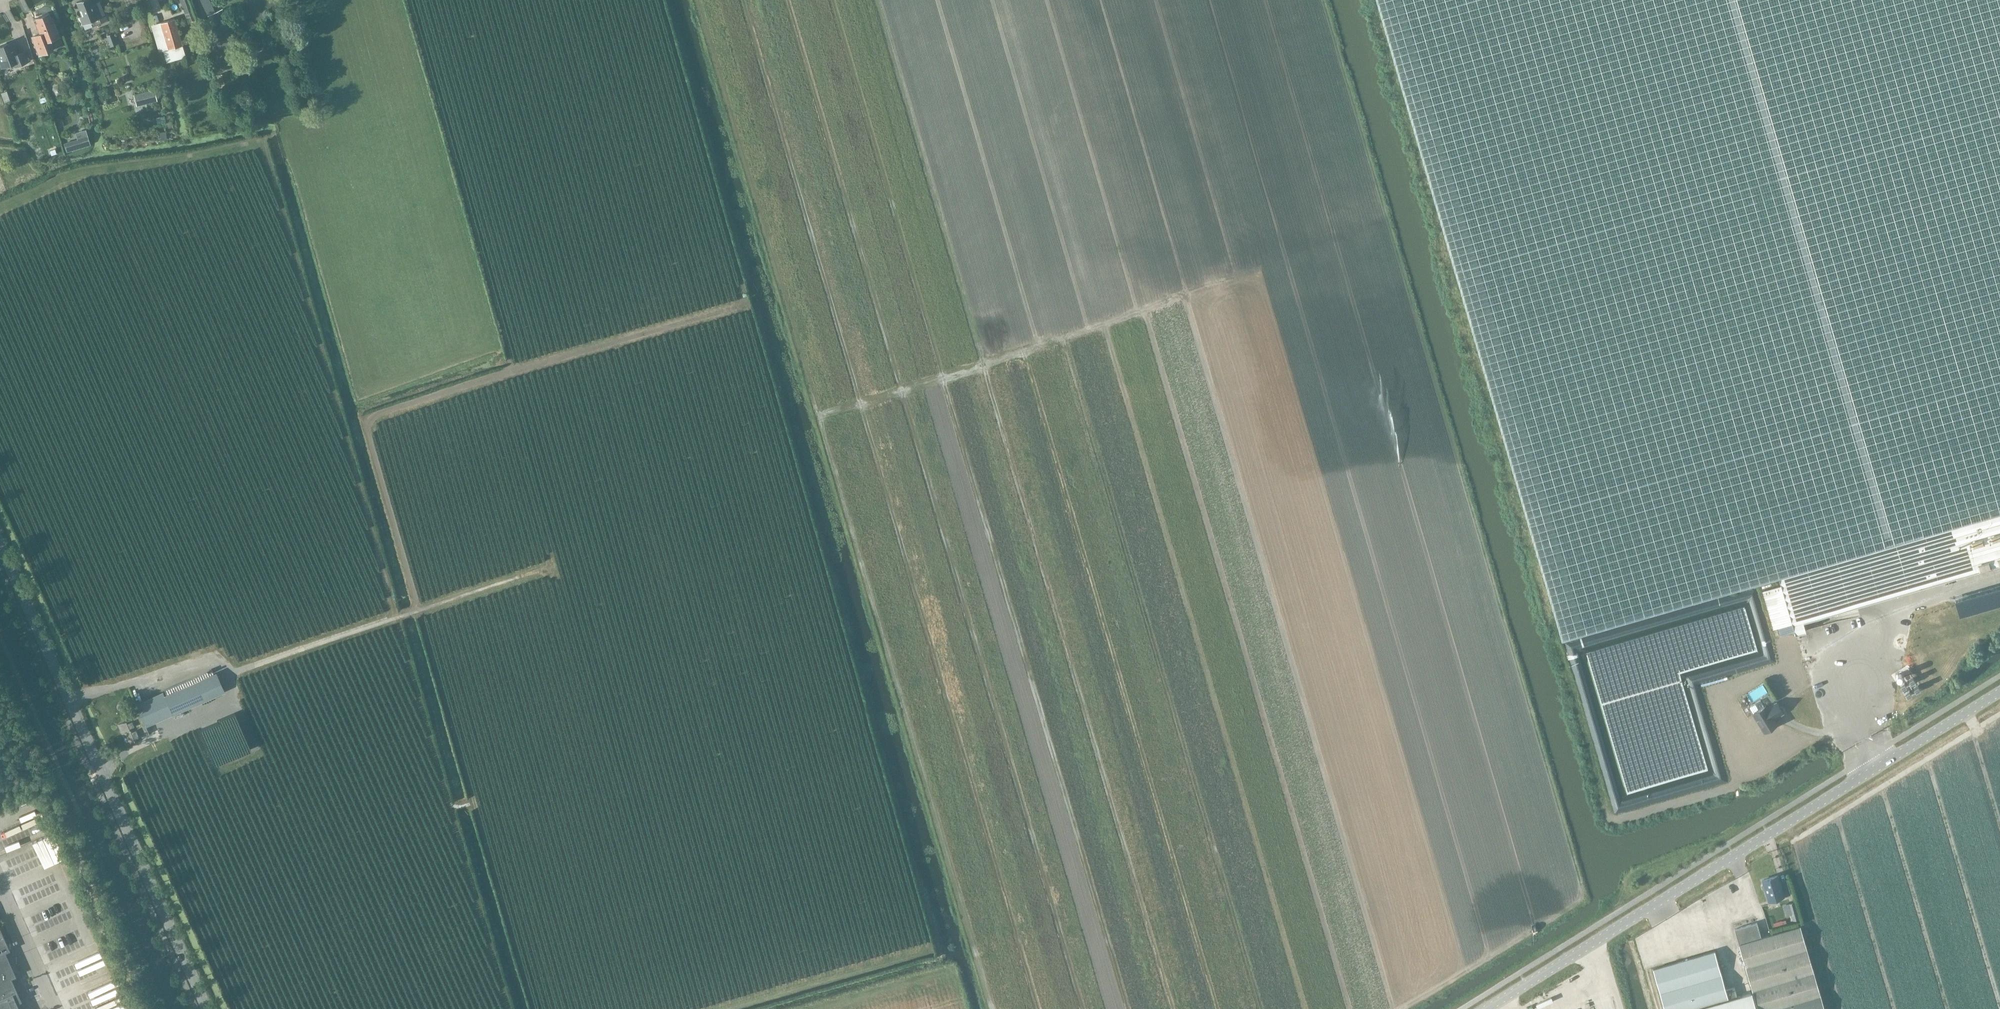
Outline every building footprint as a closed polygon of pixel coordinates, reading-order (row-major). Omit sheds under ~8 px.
[(90,0),(81,0),(77,2),(82,15),(80,16),(83,24),(90,21),(92,26),(107,20),(101,5),(99,4),(97,3),(95,3),(92,4),(90,0)] [(191,9),(188,0),(181,0),(189,21),(195,18),(191,9)] [(216,32),(212,34),(221,52),(240,43),(220,0),(201,0),(216,32)] [(1390,46),(1444,231),(1562,640),(1779,577),(1999,513),(1999,0),(1377,0),(1390,46)] [(40,33),(32,37),(39,55),(53,50),(49,40),(59,36),(52,16),(50,17),(49,13),(36,18),(38,22),(36,23),(40,33)] [(174,18),(161,22),(163,32),(158,34),(167,62),(186,56),(182,45),(174,18)] [(0,46),(0,63),(2,68),(14,63),(15,66),(28,61),(24,51),(18,53),(13,41),(7,44),(7,43),(0,46)] [(218,85),(230,81),(228,73),(226,73),(224,66),(216,69),(218,77),(216,77),(218,85)] [(7,89),(1,92),(4,101),(11,99),(7,89)] [(157,100),(154,90),(134,96),(137,106),(157,100)] [(1779,577),(1782,588),(1793,627),(1795,634),(1806,630),(1803,621),(1999,564),(1999,513),(1779,577)] [(1956,600),(1960,614),(1999,603),(1999,587),(1956,600)] [(1782,588),(1762,594),(1774,632),(1793,627),(1782,588)] [(1886,640),(1887,656),(1902,655),(1901,640),(1886,640)] [(1829,671),(1817,672),(1819,686),(1831,685),(1829,671)] [(216,673),(179,689),(187,708),(225,691),(216,673)] [(136,704),(140,714),(145,726),(148,725),(187,708),(179,689),(178,686),(163,692),(136,704)] [(1775,700),(1753,713),(1764,732),(1777,724),(1774,719),(1783,713),(1775,700)] [(145,726),(140,714),(118,724),(121,730),(122,729),(128,742),(149,733),(145,726)] [(238,745),(243,741),(240,736),(234,740),(238,745)] [(1765,890),(1768,901),(1784,897),(1784,896),(1791,894),(1789,888),(1782,890),(1778,875),(1762,880),(1763,883),(1762,885),(1763,889),(1765,890)] [(1698,899),(1683,907),(1689,917),(1703,909),(1698,899)] [(1794,900),(1788,902),(1793,919),(1799,918),(1794,900)] [(1739,944),(1761,937),(1757,922),(1735,929),(1739,944)] [(1761,937),(1739,944),(1738,944),(1754,998),(1758,1008),(1825,1008),(1800,926),(1761,937)] [(1690,1008),(1695,1008),(1737,996),(1735,987),(1726,989),(1715,951),(1653,969),(1665,1008),(1688,1008),(1690,1008)] [(15,1002),(20,1000),(10,977),(14,975),(7,959),(1,962),(0,959),(0,1008),(18,1008),(15,1002)] [(1754,998),(1753,998),(1752,992),(1737,996),(1695,1008),(1758,1008),(1754,998)]
